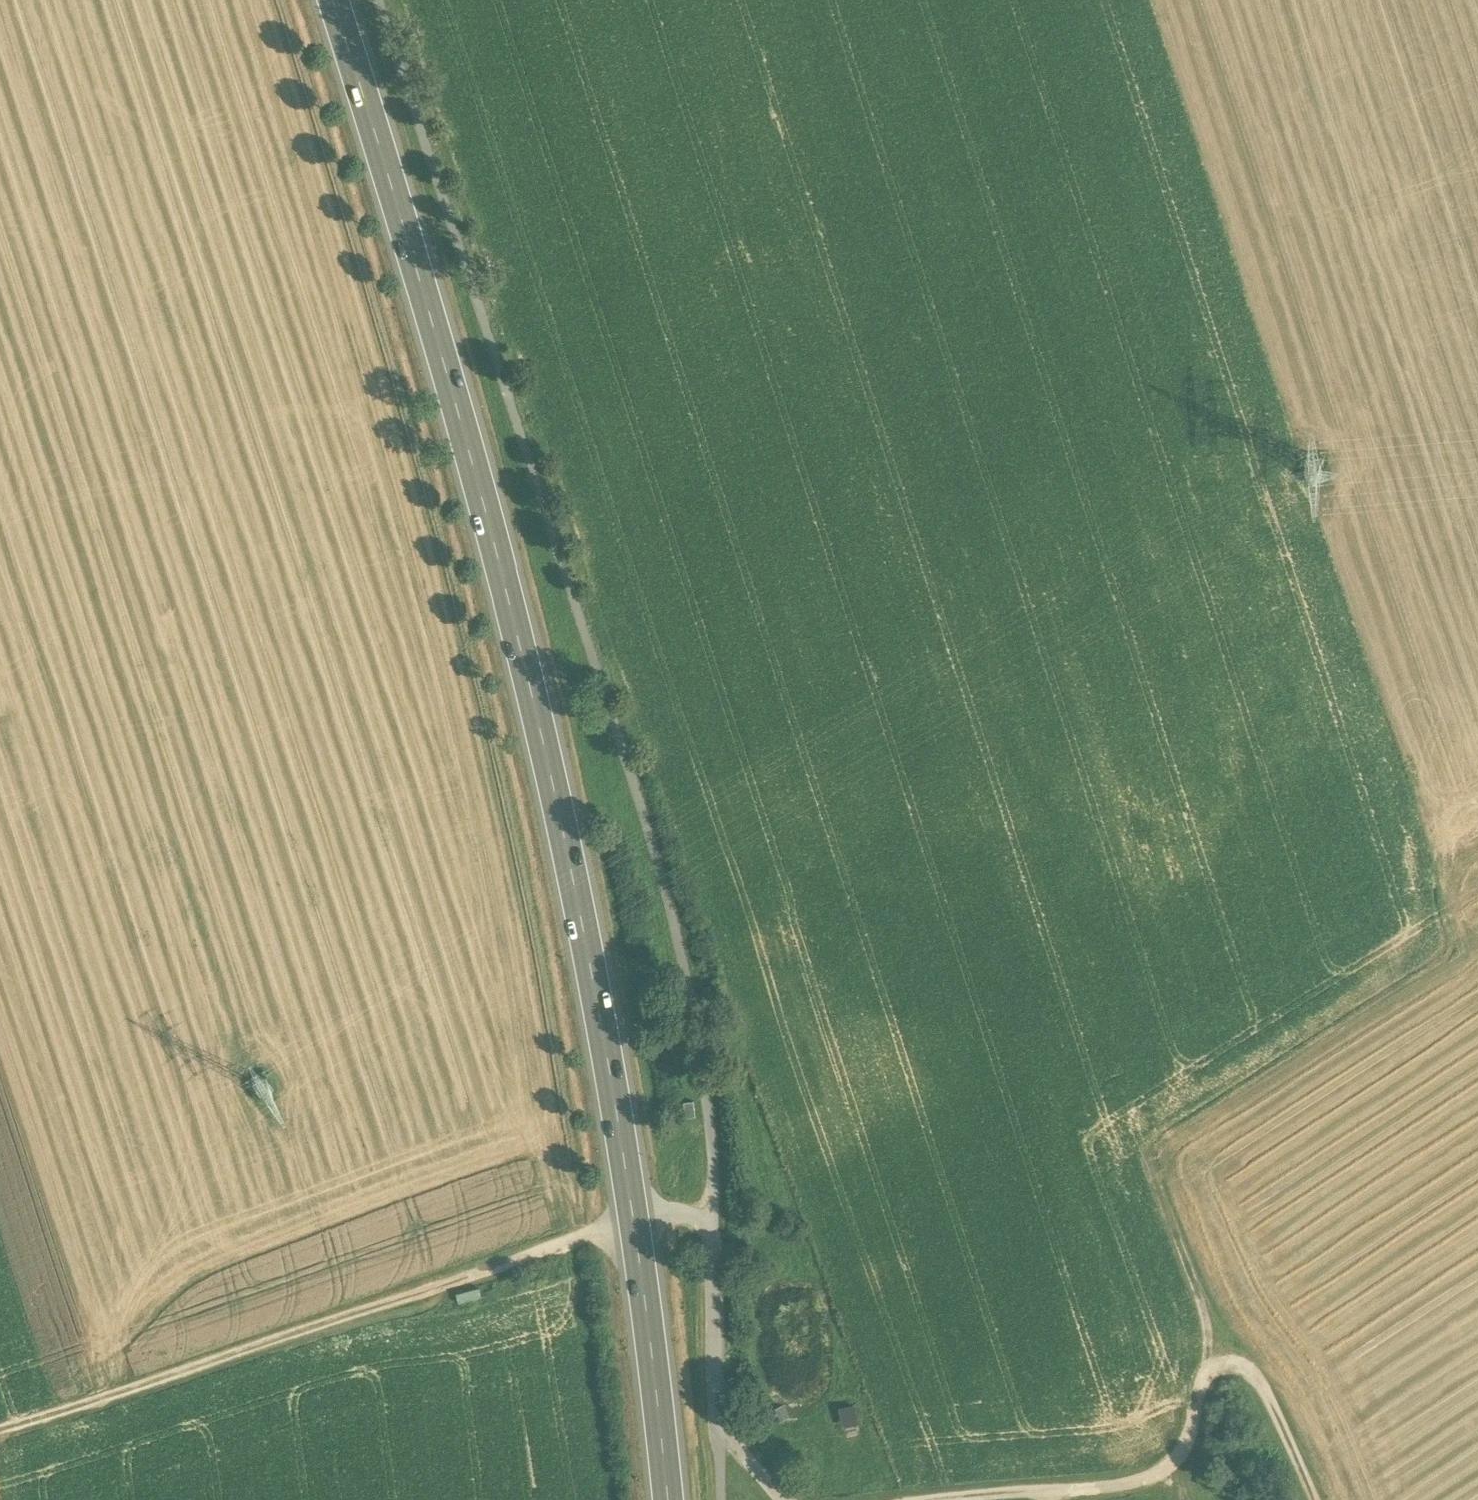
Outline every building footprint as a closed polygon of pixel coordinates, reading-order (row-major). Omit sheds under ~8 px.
[(694,1101),(684,1103),(686,1118),(696,1117),(694,1101)] [(477,1289),(457,1295),(460,1306),(480,1300),(477,1289)] [(854,1407),(838,1410),(842,1429),(858,1426),(854,1407)] [(768,1410),(770,1426),(786,1425),(784,1408),(768,1410)]
